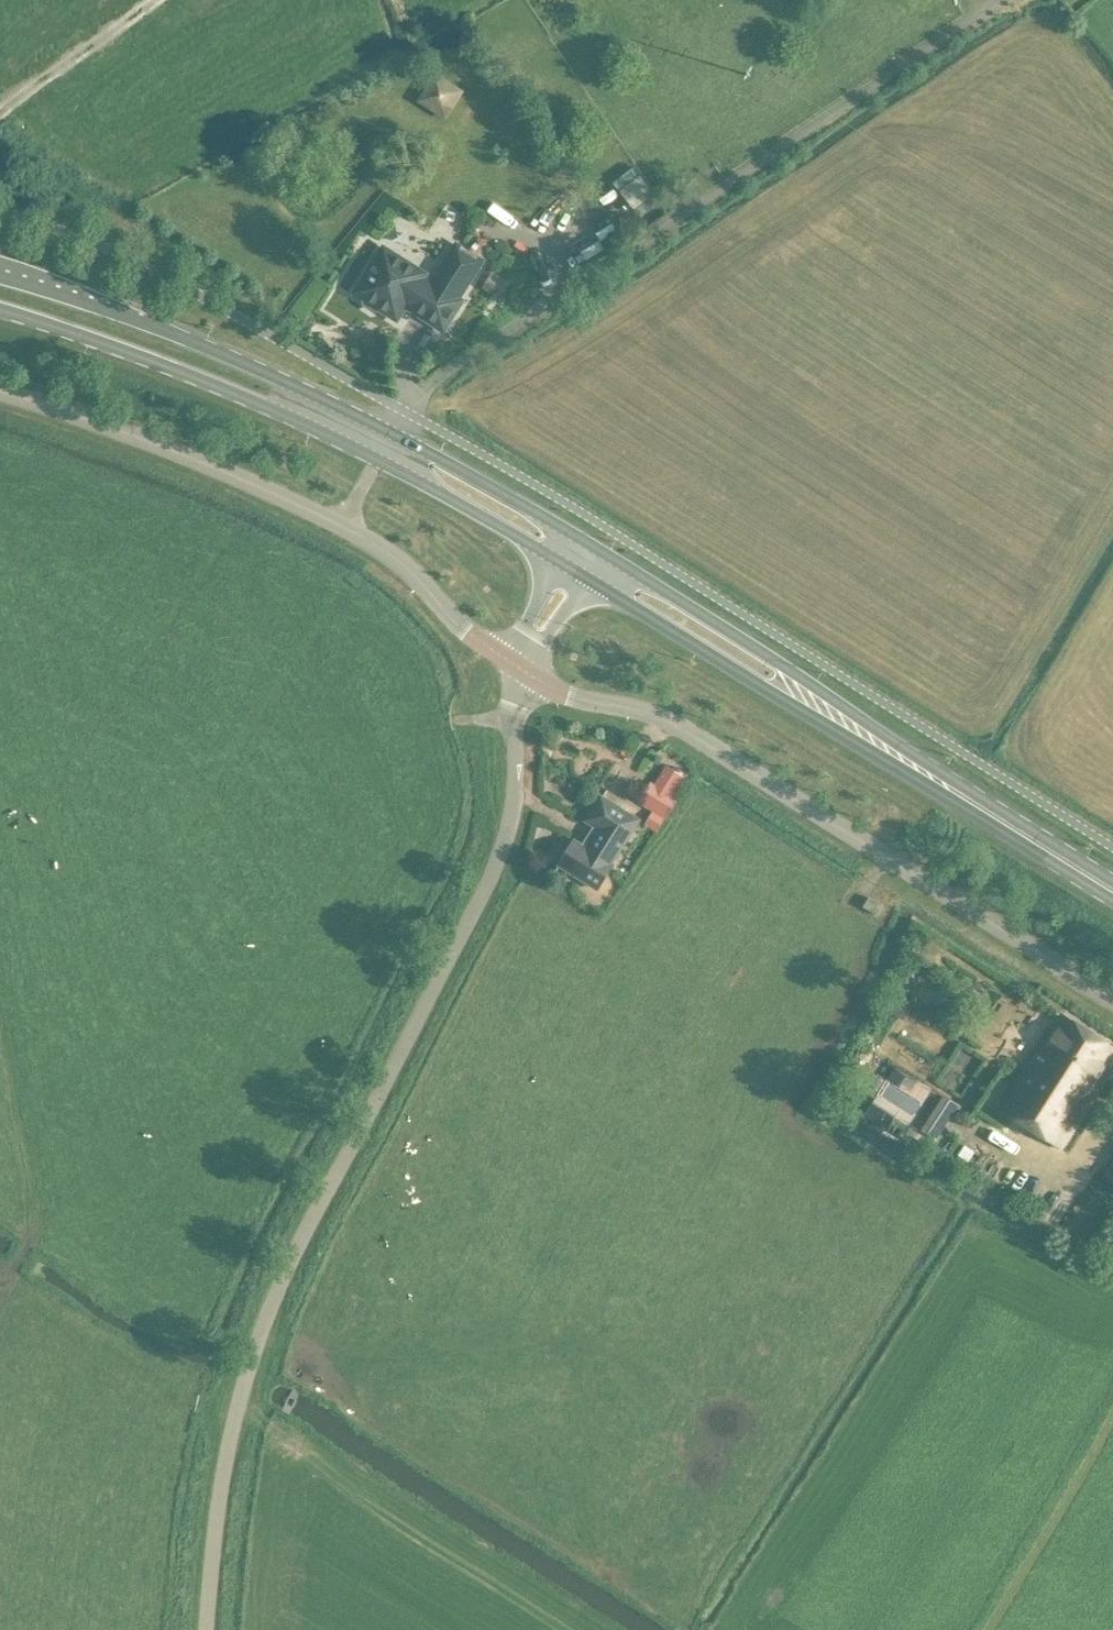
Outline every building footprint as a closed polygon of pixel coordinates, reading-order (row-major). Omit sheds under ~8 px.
[(433,67),(415,96),(441,113),(460,85),(433,67)] [(356,294),(361,297),(366,300),(368,306),(375,310),(381,309),(399,321),(409,305),(417,310),(415,312),(445,331),(464,301),(460,299),(484,260),(458,244),(434,282),(426,277),(428,275),(385,248),(374,265),(356,294)] [(669,767),(663,777),(667,779),(661,788),(672,796),(684,777),(669,767)] [(589,849),(575,840),(560,864),(599,889),(614,865),(613,864),(640,820),(603,797),(588,821),(601,829),(589,849)] [(878,916),(884,907),(870,898),(865,908),(878,916)] [(1046,1038),(1001,1108),(1062,1147),(1105,1080),(1103,1079),(1112,1063),(1112,1048),(1064,1016),(1048,1040),(1046,1038)] [(1027,1051),(1042,1025),(1025,1016),(1010,1041),(1027,1051)] [(991,1049),(1004,1038),(991,1025),(979,1036),(991,1049)] [(937,1139),(960,1104),(947,1097),(925,1131),(937,1139)]
